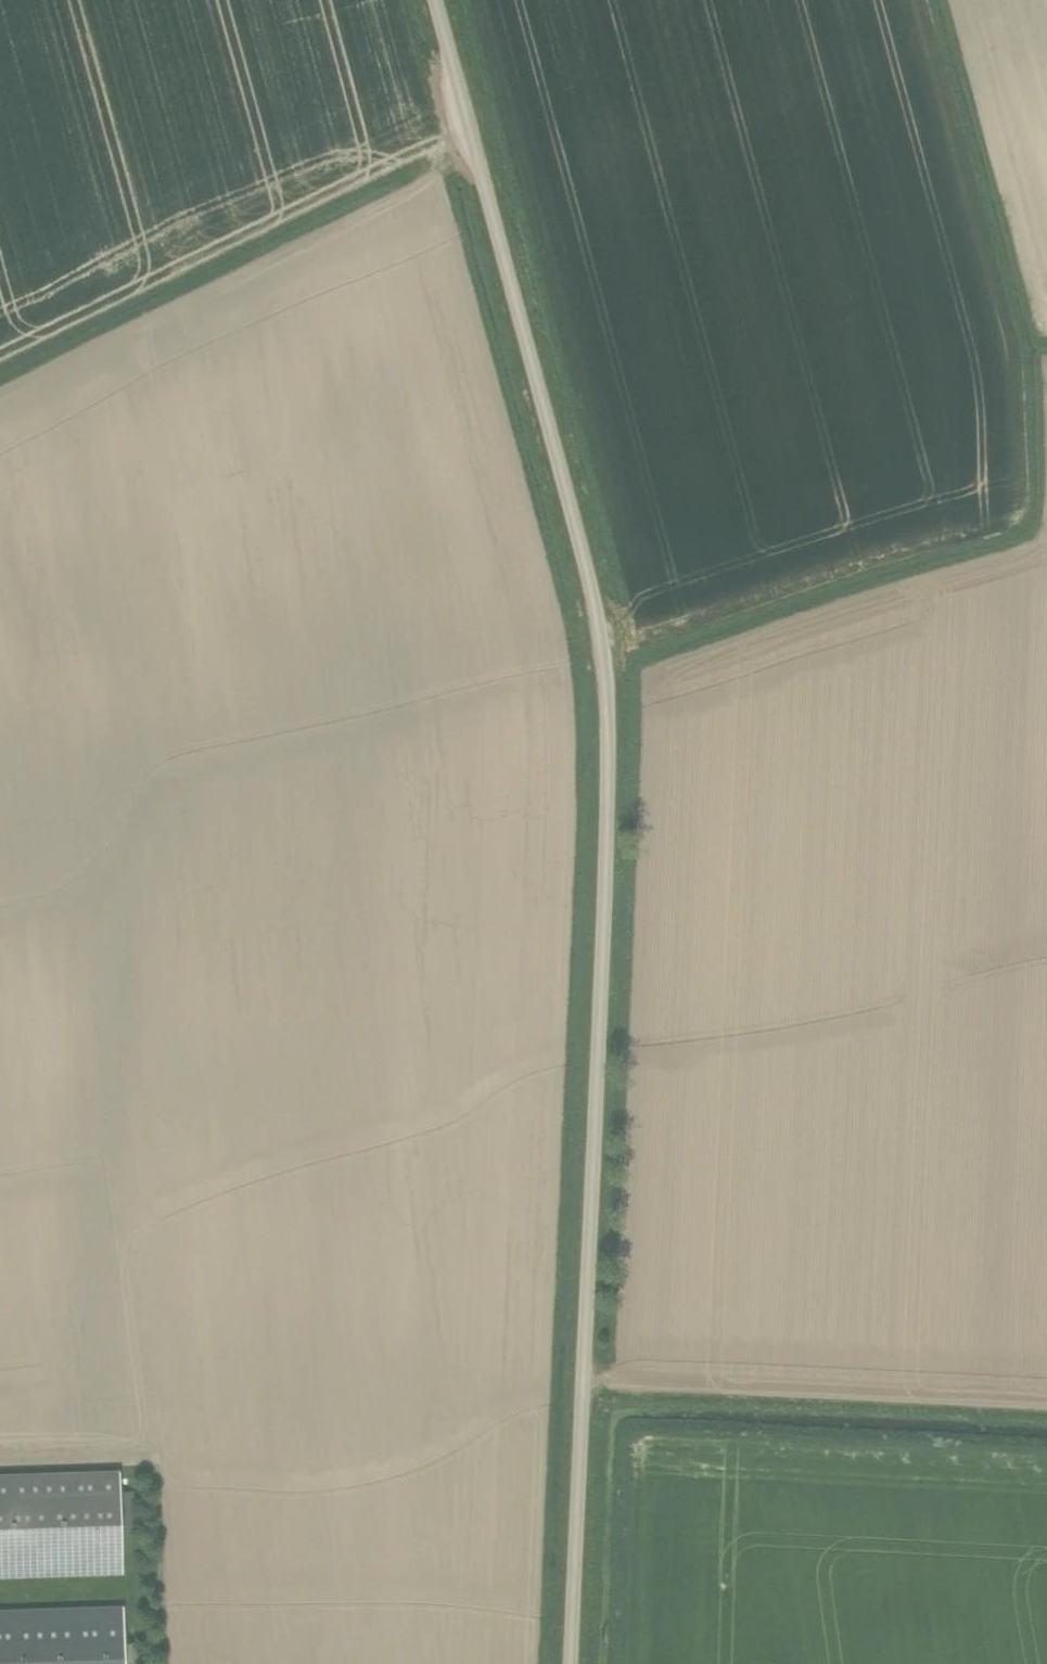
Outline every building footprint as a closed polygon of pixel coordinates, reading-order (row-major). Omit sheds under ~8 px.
[(121,1578),(120,1552),(119,1523),(118,1490),(118,1483),(118,1469),(0,1473),(0,1582),(121,1578)] [(119,1523),(120,1552),(136,1551),(136,1523),(135,1489),(118,1490),(119,1523)] [(122,1604),(0,1608),(0,1663),(139,1663),(138,1642),(123,1642),(122,1604)]
